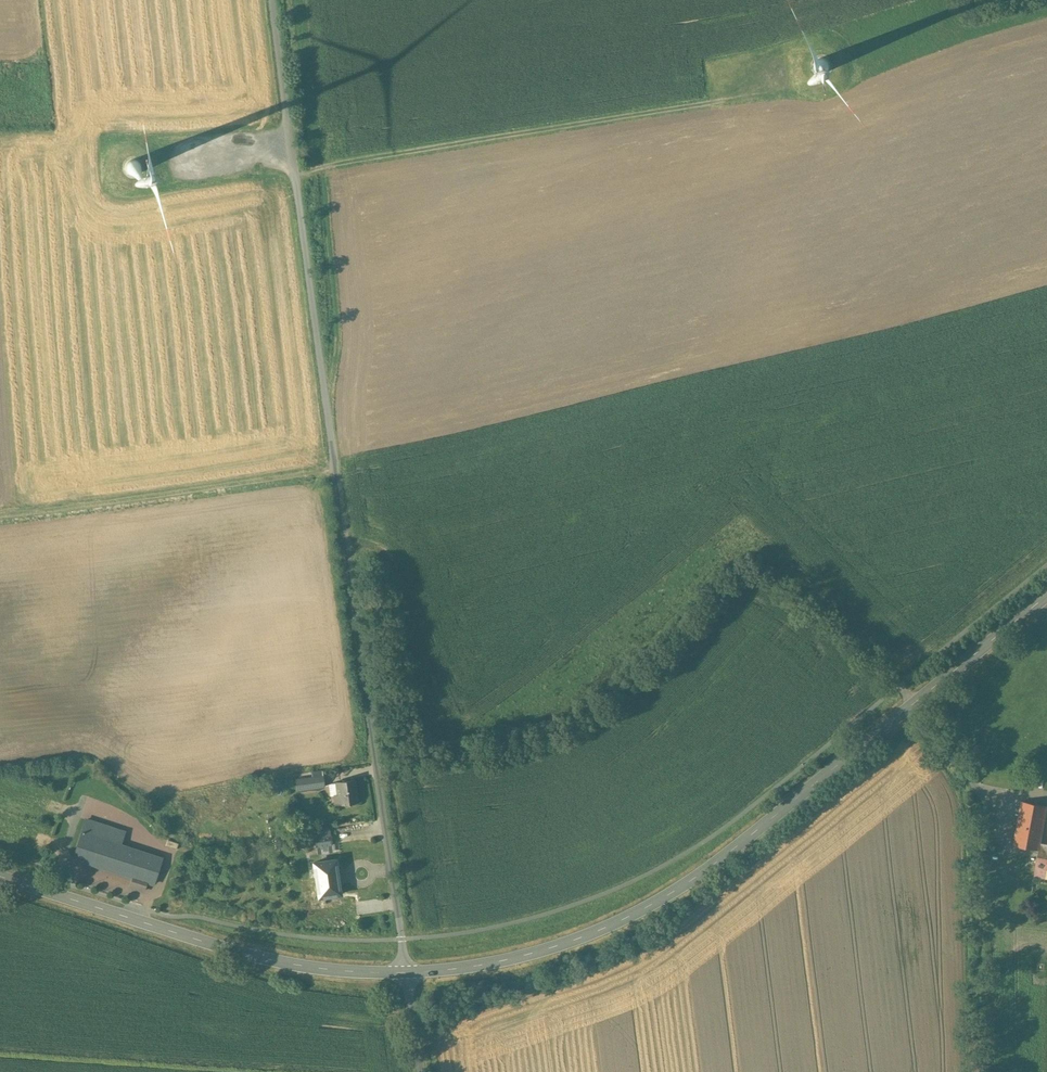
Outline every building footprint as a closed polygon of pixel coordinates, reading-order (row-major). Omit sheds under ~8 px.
[(312,778),(295,780),(297,790),(324,786),(323,776),(312,778)] [(355,780),(335,783),(336,783),(338,795),(334,796),(336,805),(335,805),(335,806),(359,802),(358,802),(357,802),(356,790),(355,780),(356,780),(355,780)] [(1046,807),(1022,802),(1018,825),(1042,829),(1046,807)] [(125,833),(85,820),(73,859),(132,878),(144,882),(145,879),(153,856),(121,845),(125,833)] [(1042,829),(1018,825),(1014,845),(1038,850),(1040,843),(1042,829)] [(329,828),(313,831),(314,837),(330,835),(329,828)] [(330,835),(314,837),(316,847),(332,845),(332,844),(330,835)] [(285,846),(283,837),(275,839),(276,848),(285,846)] [(180,845),(171,840),(168,845),(177,850),(180,845)] [(1040,843),(1038,850),(1037,858),(1046,860),(1046,844),(1040,843)] [(332,845),(316,847),(317,854),(335,851),(334,844),(332,844),(332,845)] [(162,858),(153,856),(145,879),(148,880),(147,882),(153,885),(162,858)] [(342,858),(317,860),(321,899),(346,897),(342,858)] [(144,882),(132,878),(129,886),(144,891),(147,882),(148,880),(145,879),(144,882)]
